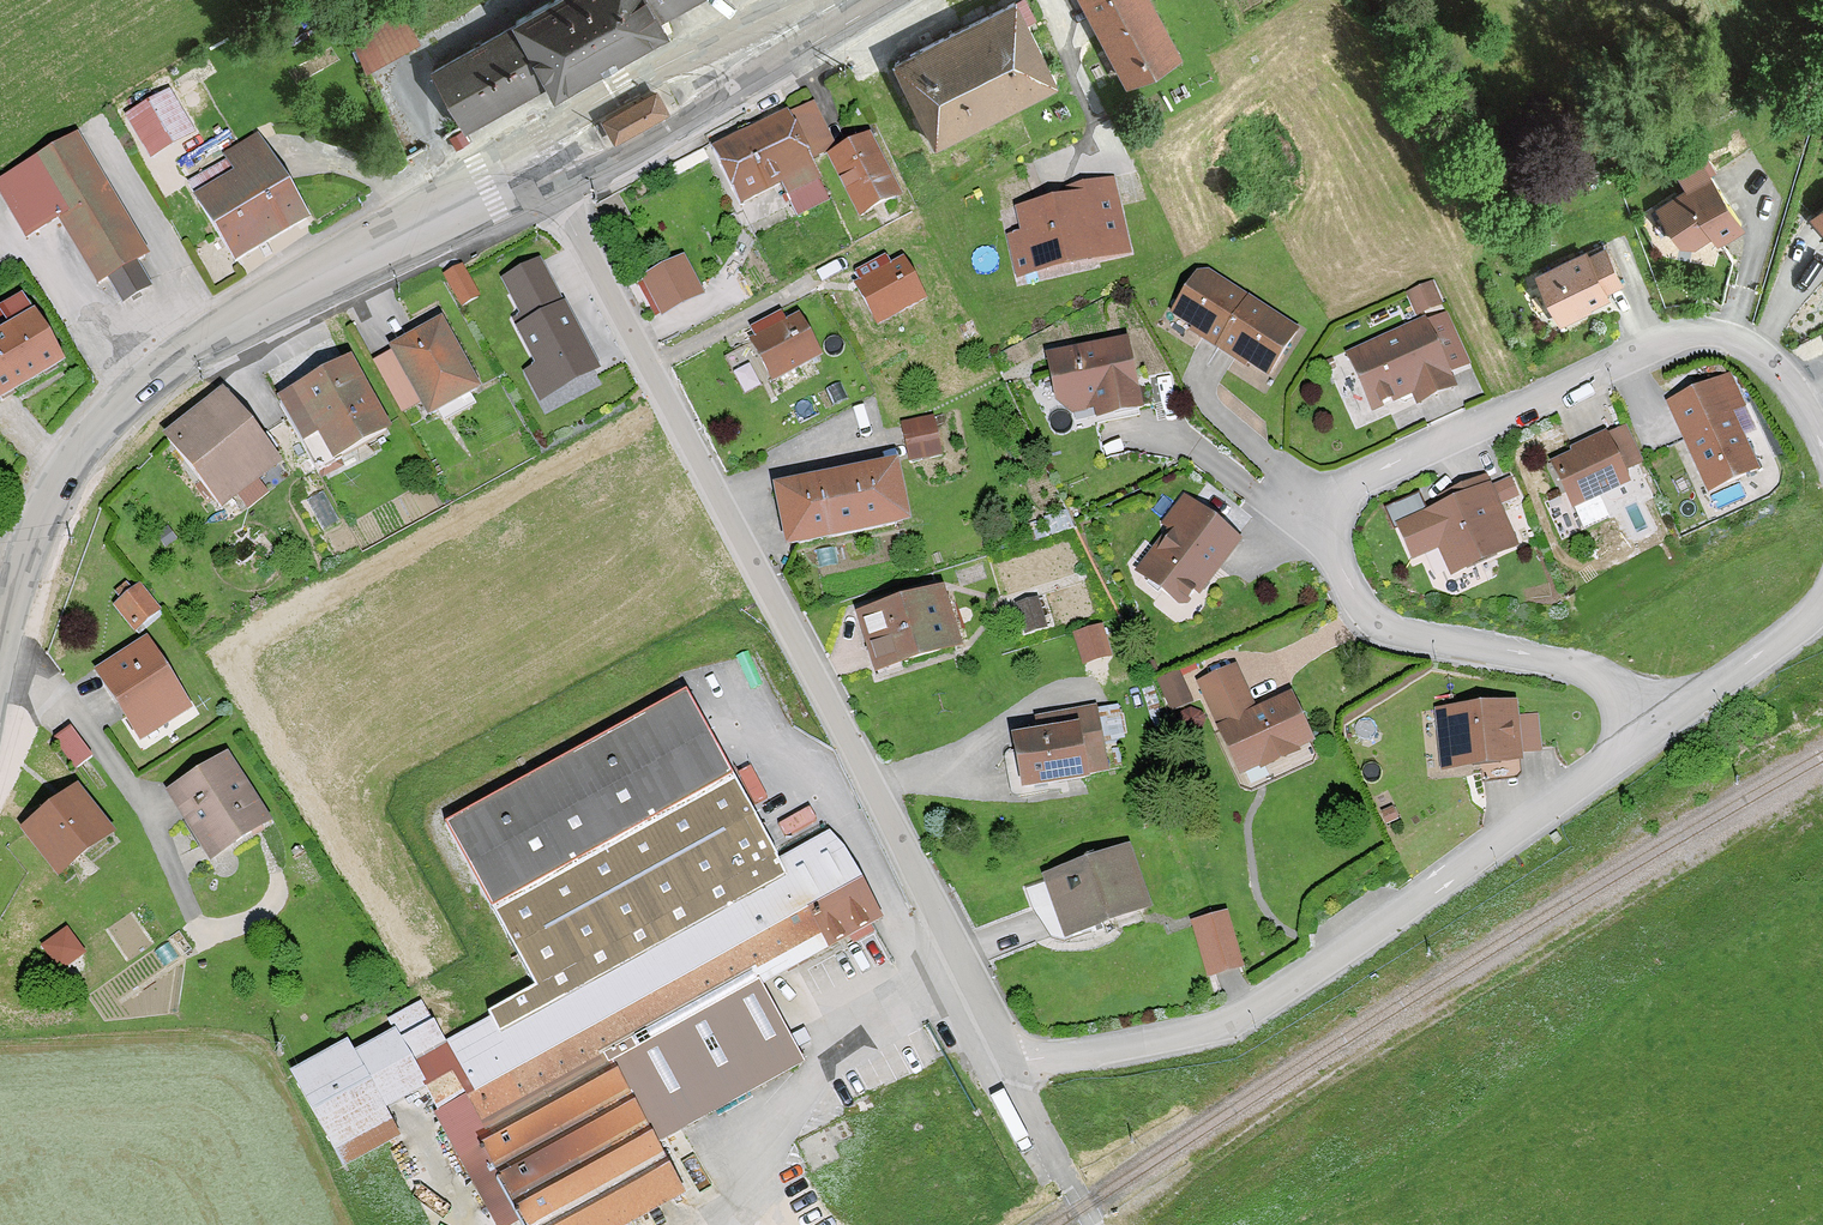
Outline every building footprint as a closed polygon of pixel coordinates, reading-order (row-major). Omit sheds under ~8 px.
[(518,15),(432,62),(465,119),(520,89),(549,73),(556,84),(598,61),(600,63),(623,51),(622,48),(667,24),(660,11),(680,0),(535,0),(516,11),(518,15)] [(895,58),(935,138),(1056,75),(1017,0),(1007,0),(908,51),(895,58)] [(1115,44),(1133,77),(1179,52),(1151,0),(1091,0),(1115,44)] [(399,1),(350,28),(363,60),(416,32),(399,1)] [(666,106),(655,88),(605,114),(615,132),(666,106)] [(124,118),(153,167),(201,138),(171,89),(124,118)] [(811,101),(788,113),(810,156),(833,145),(811,101)] [(771,120),(714,149),(741,200),(788,176),(794,188),(817,176),(820,175),(810,156),(788,113),(788,112),(771,120)] [(256,129),(224,149),(226,153),(236,168),(252,159),(247,151),(254,147),(258,155),(268,149),(256,129)] [(0,177),(0,182),(27,231),(60,212),(99,276),(126,260),(142,250),(73,134),(0,177)] [(846,146),(832,154),(858,209),(896,191),(869,134),(846,146)] [(206,187),(197,192),(234,255),(272,231),(305,211),(268,149),(258,155),(254,147),(247,151),(252,159),(236,168),(206,187)] [(226,153),(196,171),(206,187),(236,168),(226,153)] [(1712,170),(1662,203),(1683,236),(1696,240),(1705,234),(1715,227),(1720,234),(1743,218),(1712,170)] [(827,196),(817,176),(794,188),(787,191),(796,211),(827,196)] [(1112,178),(1105,179),(1119,246),(1127,244),(1112,178)] [(1040,256),(1096,243),(1098,250),(1119,246),(1105,179),(1097,181),(1083,184),(1085,195),(1070,199),(1019,210),(1024,233),(1028,249),(1040,256)] [(1083,184),(1068,188),(1070,199),(1085,195),(1083,184)] [(1815,215),(1822,224),(1822,207),(1815,215)] [(1098,250),(1096,243),(1040,256),(1028,249),(1024,233),(1010,236),(1019,269),(1098,250)] [(492,243),(478,251),(484,262),(498,254),(492,243)] [(1585,246),(1537,269),(1560,316),(1589,300),(1607,290),(1605,285),(1620,277),(1604,244),(1587,252),(1585,246)] [(861,278),(858,280),(873,310),(878,318),(923,295),(903,257),(892,262),(886,251),(856,267),(861,278)] [(658,321),(706,299),(687,258),(639,280),(658,321)] [(462,264),(445,273),(461,300),(477,291),(462,264)] [(543,266),(511,283),(553,366),(585,350),(565,310),(543,266)] [(1297,327),(1207,270),(1197,272),(1173,310),(1192,322),(1204,329),(1202,333),(1235,354),(1238,351),(1250,358),(1269,371),(1297,327)] [(1432,280),(1410,290),(1419,309),(1441,299),(1432,280)] [(37,370),(59,357),(20,292),(0,304),(13,325),(0,333),(0,392),(37,370)] [(755,334),(752,336),(758,347),(773,373),(819,349),(797,311),(786,317),(781,306),(749,323),(755,334)] [(394,348),(374,359),(402,410),(423,398),(430,410),(445,403),(465,392),(477,385),(441,322),(394,348)] [(1423,322),(1348,357),(1373,409),(1392,400),(1400,396),(1399,392),(1411,386),(1420,403),(1454,386),(1423,322)] [(1070,349),(1069,341),(1048,346),(1050,353),(1059,397),(1069,405),(1091,400),(1093,412),(1101,410),(1137,403),(1135,394),(1124,338),(1070,349)] [(309,382),(278,398),(318,469),(339,458),(335,451),(382,426),(347,362),(309,382)] [(1712,382),(1670,400),(1712,490),(1759,468),(1739,425),(1732,409),(1725,412),(1712,382)] [(190,414),(168,432),(217,504),(273,458),(263,445),(269,440),(244,408),(238,412),(221,390),(190,414)] [(465,392),(445,403),(451,414),(472,404),(465,392)] [(929,415),(901,421),(905,448),(918,446),(934,444),(929,415)] [(1626,428),(1608,436),(1623,467),(1641,459),(1626,428)] [(127,472),(99,501),(111,518),(151,567),(217,504),(168,432),(153,448),(147,443),(141,448),(146,454),(127,472)] [(1608,436),(1606,433),(1595,438),(1588,441),(1590,445),(1555,462),(1575,504),(1628,479),(1623,467),(1608,436)] [(894,463),(779,486),(781,497),(784,511),(792,510),(798,538),(898,519),(892,490),(900,489),(894,463)] [(1490,486),(1486,477),(1463,488),(1451,493),(1455,502),(1447,505),(1430,512),(1454,567),(1514,541),(1497,503),(1490,486)] [(1508,478),(1490,486),(1497,503),(1515,495),(1508,478)] [(307,500),(325,533),(342,523),(324,491),(307,500)] [(1451,493),(1443,497),(1447,505),(1455,502),(1451,493)] [(1192,501),(1184,495),(1164,520),(1173,526),(1192,501)] [(1386,509),(1392,524),(1427,510),(1421,495),(1386,509)] [(1227,529),(1192,501),(1173,526),(1175,529),(1142,571),(1179,600),(1186,599),(1209,569),(1214,569),(1238,537),(1227,529)] [(118,596),(114,601),(137,629),(145,623),(140,617),(156,604),(136,580),(130,585),(126,581),(120,586),(114,591),(118,596)] [(941,590),(866,612),(873,637),(880,663),(956,641),(941,590)] [(1044,595),(1020,601),(1027,629),(1051,623),(1044,595)] [(1081,670),(1113,663),(1105,628),(1074,635),(1081,670)] [(124,653),(98,670),(134,727),(159,712),(164,719),(187,705),(145,639),(124,653)] [(1234,665),(1201,681),(1224,729),(1242,769),(1265,759),(1272,761),(1286,755),(1290,747),(1310,738),(1298,713),(1290,696),(1256,712),(1234,665)] [(1179,668),(1158,677),(1172,708),(1193,699),(1179,668)] [(294,1071),(329,1135),(427,1081),(440,1105),(433,1109),(496,1224),(506,1224),(526,1214),(531,1224),(614,1224),(680,1189),(652,1138),(800,1058),(757,978),(876,913),(830,829),(778,857),(688,692),(447,823),(534,983),(489,1008),(493,1015),(445,1041),(422,999),(392,1016),(398,1027),(335,1061),(330,1051),(294,1071)] [(1504,702),(1448,708),(1453,759),(1520,752),(1520,750),(1540,748),(1537,713),(1516,715),(1515,701),(1504,702)] [(1055,730),(1017,737),(1021,756),(1026,785),(1085,775),(1082,756),(1086,755),(1101,754),(1093,708),(1053,714),(1055,730)] [(1453,759),(1448,708),(1439,709),(1445,766),(1520,758),(1520,752),(1453,759)] [(164,719),(159,712),(134,727),(139,735),(164,719)] [(68,724),(53,735),(75,763),(90,752),(68,724)] [(1317,755),(1310,738),(1290,747),(1286,755),(1272,761),(1265,759),(1242,769),(1224,729),(1215,733),(1239,784),(1252,785),(1259,782),(1317,755)] [(185,780),(178,784),(194,810),(188,814),(212,852),(266,817),(225,754),(185,780)] [(178,784),(172,788),(188,814),(194,810),(178,784)] [(62,796),(28,822),(60,862),(106,827),(75,786),(62,796)] [(1125,846),(1027,881),(1030,890),(1033,900),(1057,892),(1068,922),(1142,897),(1125,846)] [(1057,892),(1033,900),(1044,931),(1068,922),(1057,892)] [(1223,913),(1197,919),(1210,967),(1236,960),(1223,913)] [(65,973),(89,952),(65,926),(41,948),(65,973)] [(800,1138),(807,1171),(835,1164),(828,1131),(800,1138)]
